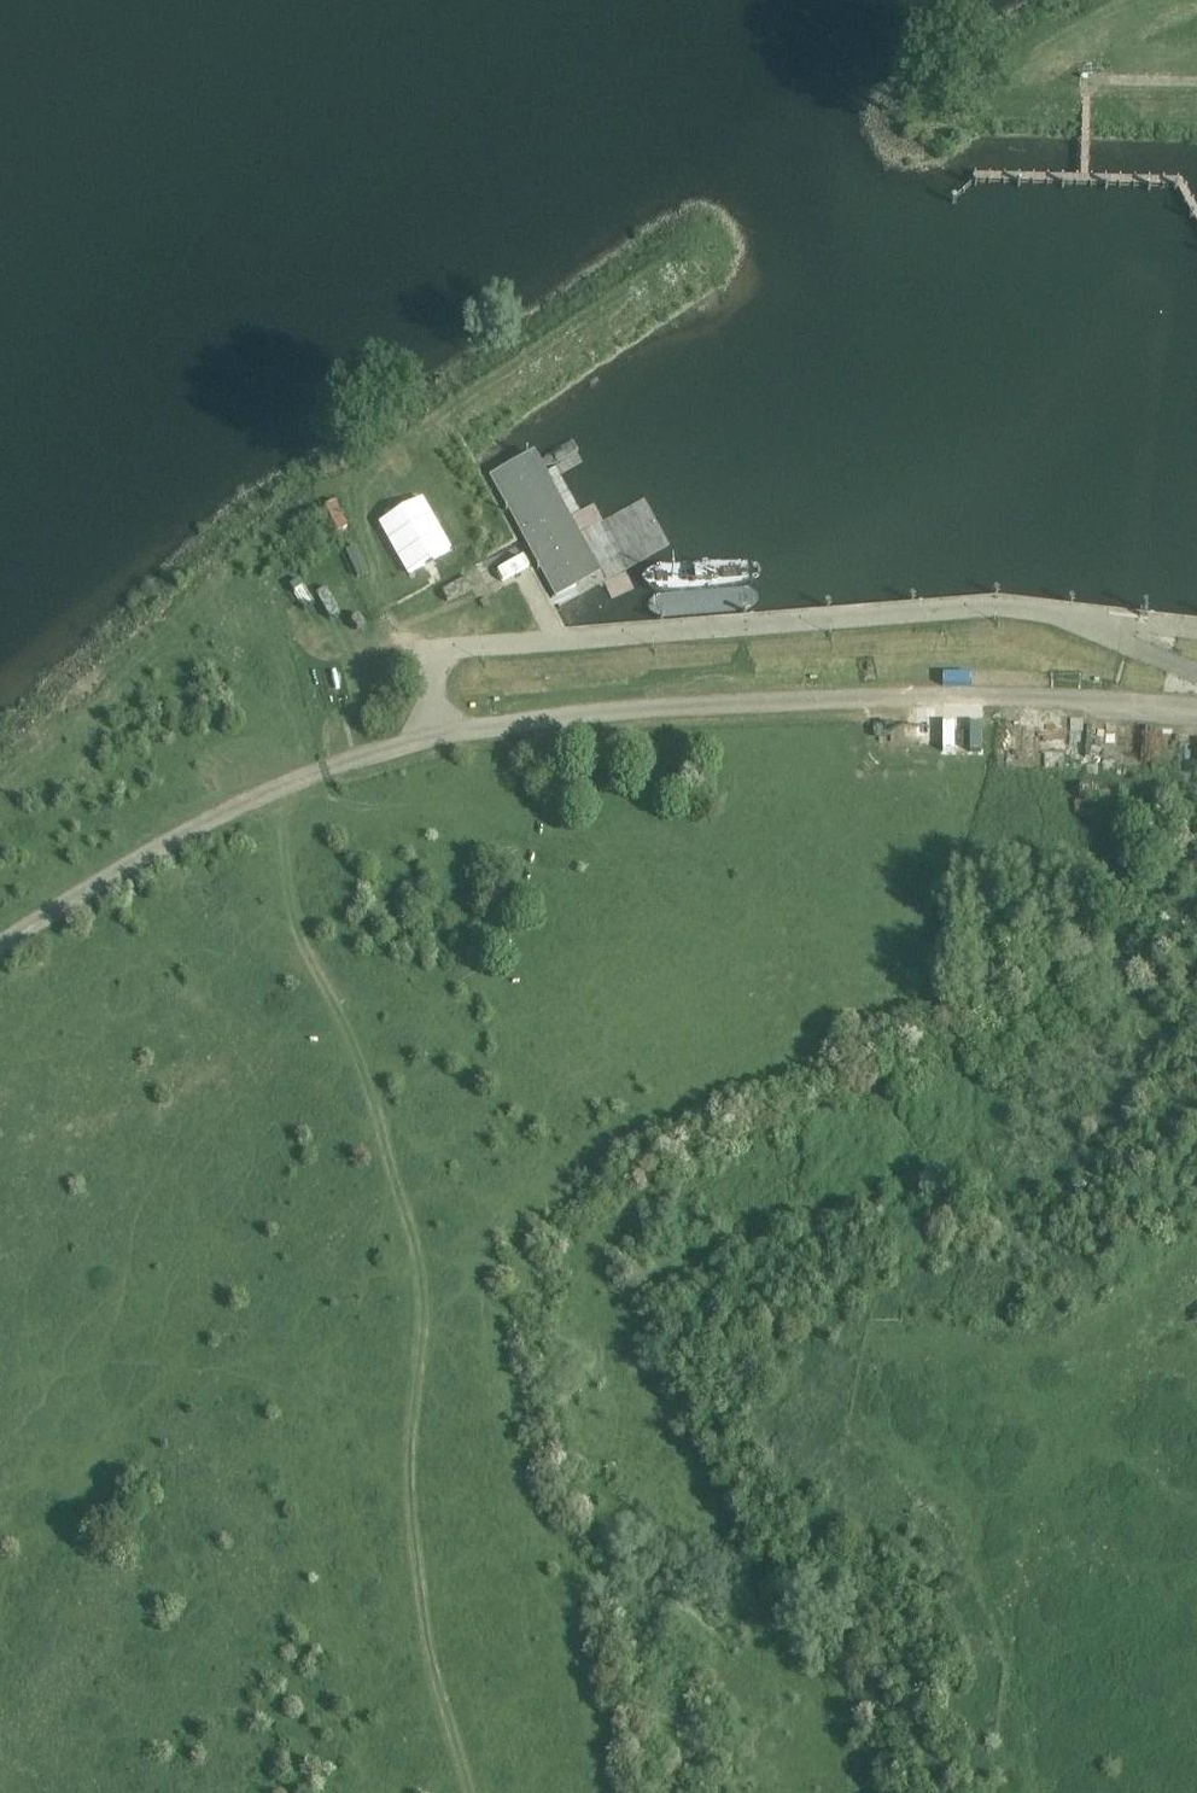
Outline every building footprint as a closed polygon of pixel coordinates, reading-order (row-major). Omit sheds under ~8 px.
[(534,454),(492,476),(556,594),(598,571),(534,454)] [(378,516),(403,572),(451,550),(425,494),(378,516)] [(991,720),(1014,720),(1014,707),(991,707),(991,720)]
